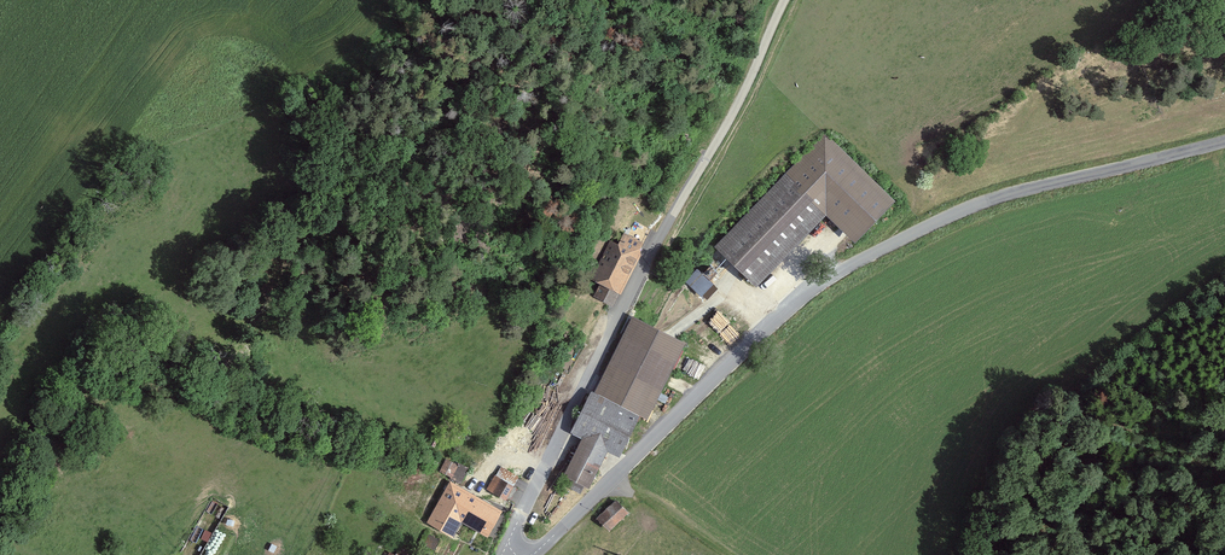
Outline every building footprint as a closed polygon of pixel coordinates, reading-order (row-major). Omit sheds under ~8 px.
[(824,132),(712,247),(751,285),(821,213),(851,242),(893,199),(824,132)] [(634,256),(605,243),(588,280),(617,293),(634,256)] [(704,297),(716,286),(698,267),(686,278),(704,297)] [(597,388),(644,412),(679,342),(632,318),(597,388)] [(729,341),(739,334),(730,320),(720,327),(729,341)] [(563,477),(584,486),(601,446),(617,452),(633,414),(587,394),(570,432),(581,436),(563,477)] [(441,470),(461,480),(468,467),(448,456),(441,470)] [(504,501),(512,486),(492,475),(483,490),(504,501)] [(498,510),(464,492),(451,516),(485,534),(498,510)] [(607,532),(627,511),(613,498),(594,519),(607,532)]
